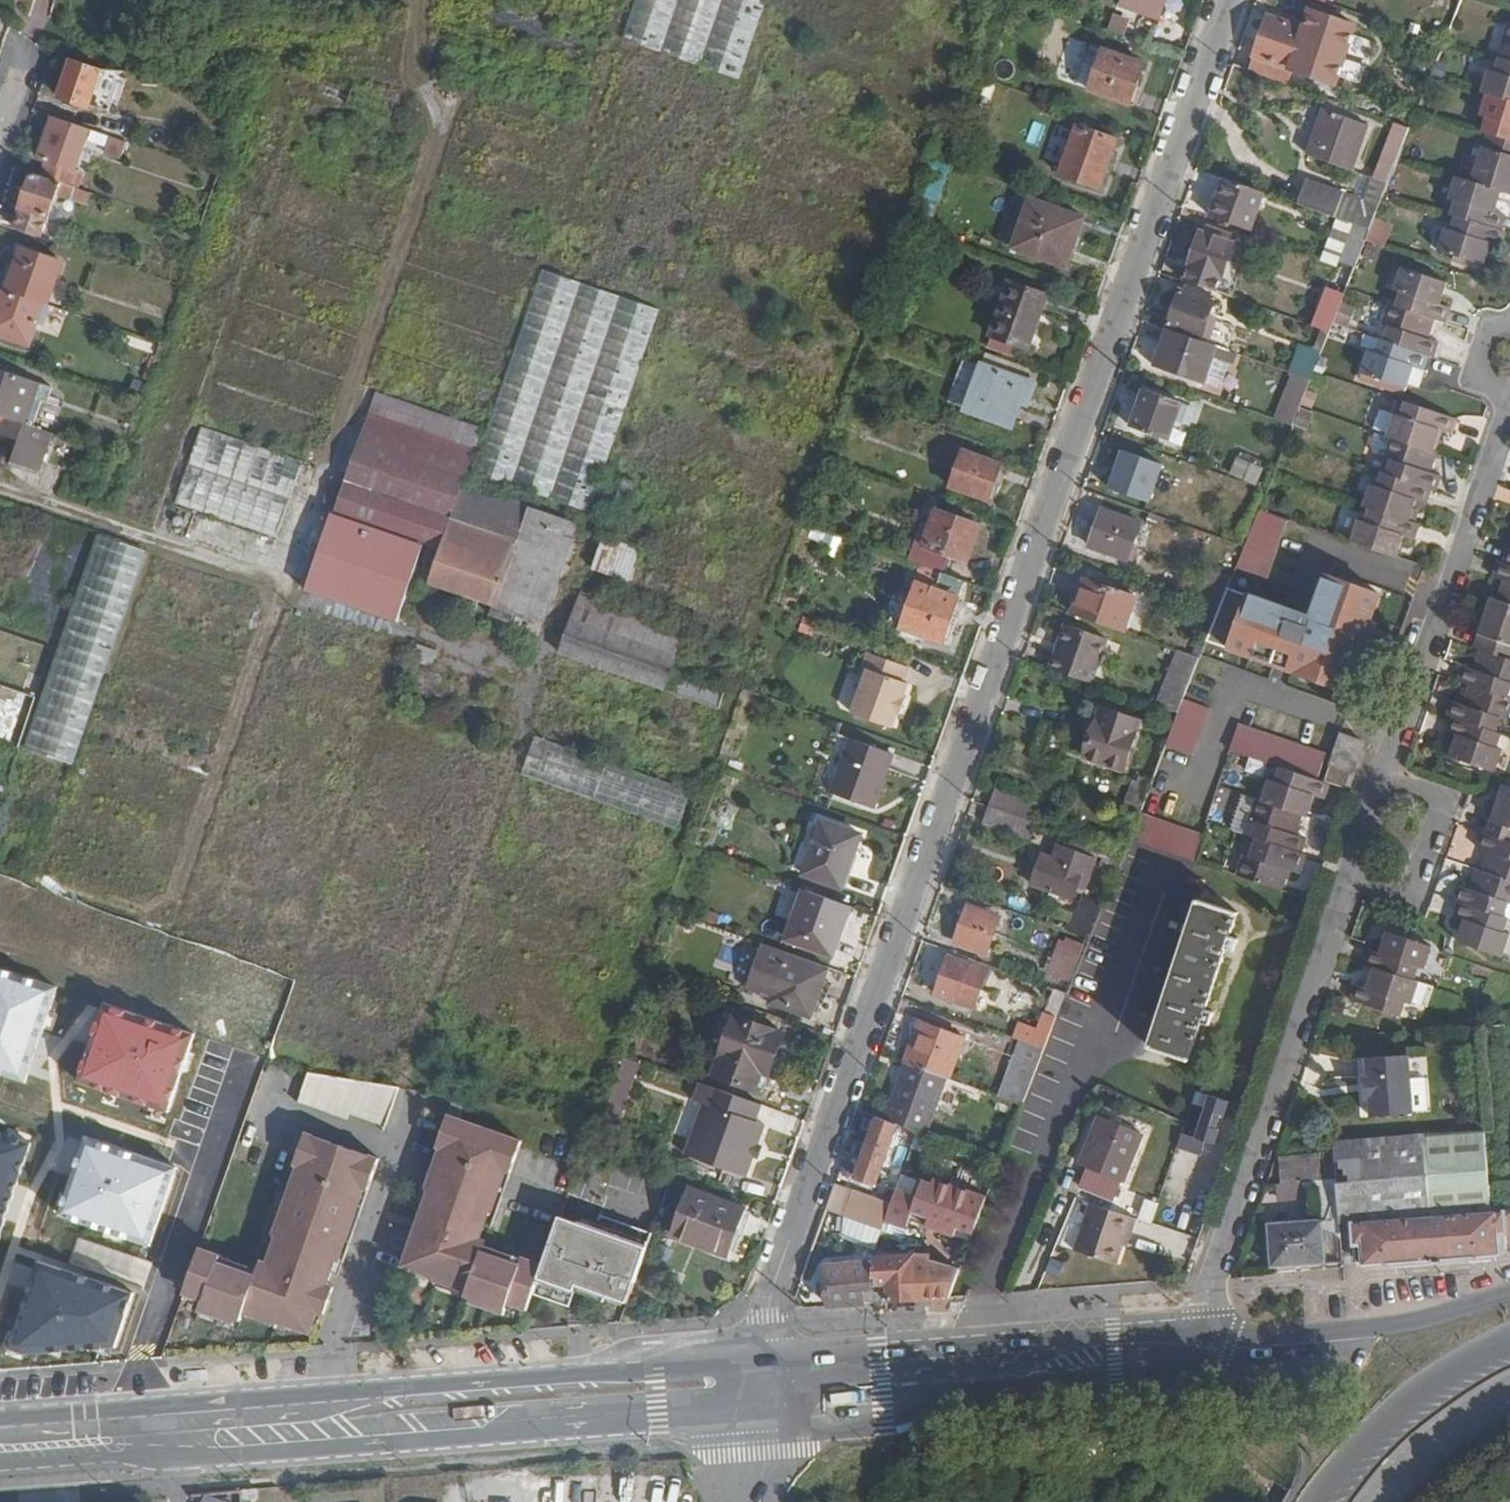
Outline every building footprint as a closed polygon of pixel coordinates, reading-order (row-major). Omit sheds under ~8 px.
[(765,0),(636,0),(624,41),(742,77),(765,0)] [(1159,17),(1164,0),(1121,0),(1120,3),(1159,17)] [(1304,27),(1267,13),(1252,53),(1334,83),(1356,24),(1310,8),(1304,27)] [(1122,34),(1127,17),(1107,11),(1101,27),(1122,34)] [(1502,42),(1508,45),(1504,58),(1509,60),(1509,21),(1502,42)] [(1075,81),(1088,86),(1102,47),(1089,43),(1075,81)] [(1102,47),(1088,86),(1128,101),(1143,61),(1102,47)] [(1486,92),(1509,99),(1509,60),(1504,58),(1499,57),(1495,72),(1489,70),(1482,91),(1486,92)] [(124,71),(102,69),(72,59),(59,96),(107,114),(124,71)] [(1481,130),(1485,131),(1509,139),(1509,99),(1486,92),(1480,113),(1486,115),(1481,130)] [(1349,171),(1366,125),(1324,109),(1307,154),(1349,171)] [(74,123),(52,116),(39,157),(48,160),(59,164),(74,123)] [(71,184),(90,129),(74,123),(59,164),(48,160),(42,175),(71,184)] [(1059,172),(1098,186),(1115,138),(1076,123),(1059,172)] [(1485,131),(1470,180),(1502,190),(1509,192),(1509,139),(1485,131)] [(1386,186),(1403,142),(1388,138),(1372,180),(1386,186)] [(42,175),(33,172),(15,226),(41,235),(56,193),(71,198),(75,186),(71,184),(42,175)] [(1263,191),(1225,176),(1211,214),(1249,228),(1263,191)] [(1470,180),(1455,176),(1448,198),(1454,199),(1450,213),(1455,215),(1501,229),(1505,215),(1495,211),(1502,190),(1470,180)] [(1308,178),(1298,204),(1309,208),(1337,218),(1369,231),(1372,222),(1379,204),(1308,178)] [(1010,248),(1063,268),(1081,218),(1028,197),(1010,248)] [(1337,218),(1309,208),(1300,235),(1328,246),(1337,218)] [(1501,229),(1455,215),(1451,229),(1444,228),(1437,251),(1482,265),(1490,243),(1501,245),(1505,230),(1501,229)] [(1203,221),(1184,277),(1216,289),(1233,241),(1228,239),(1230,232),(1203,221)] [(1369,231),(1365,240),(1380,245),(1387,226),(1372,222),(1369,231)] [(43,303),(47,304),(61,261),(17,246),(2,289),(43,303)] [(1399,290),(1395,303),(1434,317),(1446,321),(1450,306),(1440,303),(1447,283),(1402,267),(1394,289),(1399,290)] [(536,270),(472,473),(591,511),(655,307),(536,270)] [(992,338),(987,352),(1011,361),(1017,346),(1025,349),(1044,295),(1008,283),(989,336),(992,338)] [(1200,334),(1198,338),(1225,348),(1233,326),(1207,316),(1213,299),(1207,297),(1208,292),(1186,284),(1184,289),(1180,287),(1167,321),(1200,334)] [(1327,285),(1312,326),(1328,332),(1333,322),(1344,292),(1327,285)] [(2,289),(0,296),(0,335),(29,345),(43,303),(2,289)] [(1395,303),(1389,301),(1381,323),(1388,325),(1383,339),(1428,354),(1434,356),(1438,342),(1427,338),(1434,317),(1395,303)] [(1198,338),(1166,326),(1152,363),(1203,382),(1214,353),(1233,360),(1236,352),(1225,348),(1198,338)] [(1428,354),(1383,339),(1378,337),(1374,351),(1369,350),(1362,371),(1406,386),(1413,367),(1424,369),(1428,354)] [(1305,389),(1317,350),(1296,343),(1272,419),(1305,430),(1317,393),(1305,389)] [(1214,353),(1203,382),(1219,388),(1229,359),(1214,353)] [(964,408),(1011,424),(1021,396),(1027,398),(1033,382),(980,363),(964,408)] [(25,423),(39,382),(0,369),(0,414),(25,423)] [(25,423),(35,426),(48,385),(39,382),(25,423)] [(1181,401),(1144,388),(1130,426),(1167,439),(1181,401)] [(543,625),(575,520),(462,486),(480,425),(364,390),(302,593),(400,622),(411,585),(543,625)] [(1395,414),(1387,434),(1392,436),(1432,449),(1439,430),(1449,432),(1456,417),(1405,400),(1400,416),(1395,414)] [(54,432),(35,426),(25,423),(0,414),(0,427),(2,428),(0,435),(20,441),(12,462),(40,472),(54,432)] [(197,427),(173,505),(277,536),(300,458),(197,427)] [(1390,460),(1386,472),(1431,487),(1437,490),(1441,476),(1431,472),(1439,452),(1432,449),(1392,436),(1384,458),(1390,460)] [(1102,487),(1145,504),(1161,463),(1118,446),(1102,487)] [(999,462),(962,449),(949,484),(987,497),(999,462)] [(1225,473),(1252,485),(1262,464),(1235,452),(1225,473)] [(1386,472),(1381,470),(1377,485),(1371,484),(1364,504),(1370,507),(1408,519),(1416,500),(1427,503),(1431,487),(1386,472)] [(625,505),(634,481),(621,477),(612,500),(625,505)] [(1140,521),(1101,507),(1088,544),(1127,558),(1140,521)] [(1358,520),(1350,541),(1396,557),(1403,536),(1415,539),(1420,523),(1408,519),(1370,507),(1364,521),(1358,520)] [(923,521),(909,560),(922,565),(940,571),(946,553),(965,560),(978,523),(936,508),(931,523),(923,521)] [(1258,510),(1235,567),(1266,577),(1286,519),(1258,510)] [(24,748),(74,764),(142,548),(92,532),(24,748)] [(597,536),(587,573),(627,583),(636,546),(597,536)] [(1503,563),(1497,561),(1493,575),(1502,579),(1496,599),(1509,604),(1509,565),(1503,563)] [(940,571),(922,565),(901,625),(941,640),(948,620),(963,580),(940,571)] [(1238,574),(1233,589),(1252,595),(1257,580),(1238,574)] [(1227,588),(1206,640),(1348,692),(1383,596),(1326,575),(1312,617),(1227,588)] [(1084,578),(1072,612),(1123,631),(1135,597),(1084,578)] [(963,580),(948,620),(955,623),(963,600),(965,580),(963,580)] [(571,658),(659,690),(681,630),(576,591),(557,641),(575,647),(571,658)] [(1509,658),(1509,604),(1496,599),(1491,598),(1474,645),(1479,648),(1509,658)] [(1063,644),(1055,668),(1091,682),(1107,638),(1067,623),(1060,643),(1063,644)] [(411,660),(431,666),(436,650),(416,644),(411,660)] [(1479,648),(1473,669),(1462,666),(1457,679),(1468,683),(1507,696),(1509,689),(1509,658),(1479,648)] [(1184,697),(1199,659),(1176,650),(1162,688),(1184,697)] [(905,665),(865,651),(860,667),(864,669),(849,711),(890,726),(895,712),(898,712),(903,699),(900,698),(905,683),(900,681),(905,665)] [(717,703),(721,686),(675,675),(671,691),(717,703)] [(1509,709),(1509,696),(1507,696),(1468,683),(1461,703),(1451,700),(1446,714),(1450,716),(1495,732),(1500,717),(1506,719),(1509,709)] [(1210,709),(1184,699),(1177,713),(1165,746),(1191,756),(1210,709)] [(1121,770),(1140,721),(1102,708),(1097,722),(1091,720),(1086,736),(1091,740),(1085,756),(1121,770)] [(1496,746),(1500,733),(1495,732),(1450,716),(1445,730),(1456,734),(1450,755),(1494,770),(1502,748),(1496,746)] [(1241,724),(1232,750),(1280,767),(1320,780),(1329,754),(1241,724)] [(1331,784),(1346,789),(1363,742),(1340,734),(1324,782),(1331,784)] [(892,755),(848,740),(829,793),(871,808),(892,755)] [(526,774),(675,823),(686,790),(537,741),(526,774)] [(1263,801),(1302,814),(1305,804),(1312,805),(1315,796),(1325,800),(1331,784),(1324,782),(1320,780),(1280,767),(1276,782),(1270,780),(1263,801)] [(1124,813),(1136,818),(1152,779),(1139,774),(1124,813)] [(1503,785),(1487,832),(1509,840),(1509,787),(1503,785)] [(1229,828),(1244,832),(1253,796),(1217,787),(1210,815),(1230,820),(1229,828)] [(996,792),(991,805),(1020,816),(1025,802),(996,792)] [(1253,837),(1257,838),(1302,853),(1307,839),(1297,835),(1304,815),(1263,801),(1258,800),(1252,821),(1257,823),(1253,837)] [(1304,815),(1308,816),(1312,805),(1305,804),(1302,814),(1304,815)] [(1020,816),(991,805),(985,821),(1015,832),(1020,816)] [(1204,834),(1139,812),(1136,818),(1128,838),(1156,848),(1196,861),(1204,834)] [(848,871),(860,835),(821,821),(802,873),(837,885),(842,870),(848,871)] [(1487,832),(1483,831),(1477,847),(1488,851),(1482,870),(1509,879),(1509,840),(1487,832)] [(1246,853),(1239,875),(1285,890),(1291,870),(1300,873),(1307,855),(1302,853),(1257,838),(1252,855),(1246,853)] [(1083,890),(1095,857),(1058,844),(1041,886),(1072,898),(1077,888),(1083,890)] [(1482,870),(1477,868),(1470,888),(1460,884),(1454,899),(1458,901),(1504,916),(1509,903),(1509,879),(1482,870)] [(849,904),(803,888),(785,938),(830,955),(849,904)] [(1075,912),(1091,919),(1097,905),(1081,898),(1075,912)] [(1149,1045),(1189,1058),(1201,1020),(1208,1022),(1212,1010),(1206,1008),(1225,947),(1232,950),(1237,938),(1229,936),(1238,912),(1198,899),(1149,1045)] [(1505,931),(1509,918),(1504,916),(1458,901),(1454,916),(1465,919),(1459,941),(1503,955),(1509,934),(1505,931)] [(954,940),(986,952),(998,916),(967,904),(954,940)] [(1369,949),(1365,962),(1373,965),(1414,980),(1420,966),(1425,968),(1431,946),(1386,931),(1379,951),(1369,949)] [(1071,979),(1084,948),(1060,938),(1048,970),(1071,979)] [(988,963),(951,950),(936,992),(967,1003),(977,974),(983,977),(988,963)] [(826,965),(786,951),(769,1000),(808,1014),(826,965)] [(1426,1008),(1433,986),(1414,980),(1373,965),(1366,986),(1356,984),(1351,999),(1401,1015),(1406,1002),(1426,1008)] [(0,968),(0,1071),(27,1080),(57,987),(0,968)] [(1066,991),(1053,986),(1043,1014),(1055,1019),(1066,991)] [(195,1033),(104,1003),(99,1015),(78,1082),(169,1112),(195,1033)] [(734,1015),(713,1074),(761,1091),(783,1032),(734,1015)] [(905,1060),(949,1076),(950,1077),(964,1037),(920,1020),(905,1060)] [(989,1029),(984,1042),(1006,1050),(1011,1037),(989,1029)] [(1000,1095),(1021,1103),(1044,1046),(1021,1038),(1000,1095)] [(1369,1118),(1412,1116),(1409,1056),(1366,1059),(1367,1076),(1362,1076),(1363,1099),(1368,1099),(1369,1118)] [(915,1128),(928,1132),(949,1076),(905,1060),(892,1098),(886,1116),(896,1120),(915,1128)] [(398,1084),(308,1069),(298,1099),(347,1116),(350,1110),(385,1122),(398,1084)] [(755,1118),(761,1103),(709,1085),(700,1081),(694,1099),(703,1102),(684,1154),(746,1176),(765,1122),(755,1118)] [(868,1090),(862,1108),(878,1113),(886,1116),(892,1098),(868,1090)] [(1184,1113),(1176,1151),(1211,1158),(1224,1099),(1201,1094),(1196,1116),(1184,1113)] [(854,1184),(846,1209),(883,1224),(884,1221),(885,1216),(896,1185),(876,1177),(896,1120),(886,1116),(878,1113),(868,1140),(863,1137),(858,1149),(864,1151),(852,1183),(854,1184)] [(1087,1165),(1074,1197),(1087,1202),(1107,1208),(1140,1131),(1098,1113),(1079,1162),(1087,1165)] [(509,1300),(527,1307),(534,1289),(543,1264),(522,1256),(519,1263),(481,1249),(480,1253),(473,1251),(484,1223),(492,1225),(521,1139),(447,1114),(417,1200),(425,1202),(403,1263),(469,1286),(466,1293),(506,1308),(509,1300)] [(1484,1129),(1356,1140),(1365,1262),(1505,1252),(1502,1209),(1490,1210),(1484,1129)] [(0,1130),(0,1229),(29,1140),(0,1130)] [(201,1246),(185,1291),(204,1297),(201,1304),(242,1319),(245,1308),(296,1325),(298,1320),(313,1324),(335,1258),(343,1260),(379,1157),(306,1130),(269,1234),(277,1237),(263,1275),(219,1260),(221,1253),(201,1246)] [(179,1165),(84,1134),(57,1216),(152,1247),(179,1165)] [(1281,1154),(1284,1182),(1317,1178),(1321,1178),(1319,1151),(1281,1154)] [(896,1185),(885,1216),(905,1223),(908,1216),(968,1238),(974,1221),(985,1195),(933,1174),(931,1179),(921,1175),(914,1191),(896,1185)] [(1284,1182),(1279,1182),(1280,1198),(1308,1196),(1307,1192),(1319,1191),(1321,1221),(1266,1225),(1270,1270),(1324,1265),(1324,1262),(1344,1261),(1337,1177),(1321,1178),(1317,1178),(1284,1182)] [(837,1178),(827,1204),(846,1209),(854,1184),(852,1183),(837,1178)] [(744,1205),(690,1186),(673,1233),(728,1253),(744,1205)] [(1149,1222),(1155,1203),(1144,1199),(1137,1218),(1149,1222)] [(1107,1208),(1087,1202),(1072,1249),(1114,1263),(1117,1253),(1124,1232),(1128,1234),(1133,1216),(1107,1208)] [(647,1245),(560,1213),(543,1264),(534,1289),(572,1302),(575,1293),(625,1311),(647,1245)] [(878,1239),(886,1239),(888,1232),(900,1229),(901,1226),(884,1221),(883,1224),(878,1239)] [(1124,1232),(1117,1253),(1121,1254),(1128,1234),(1124,1232)] [(873,1277),(874,1300),(916,1297),(930,1296),(929,1257),(914,1256),(914,1252),(872,1255),(872,1257),(873,1277)] [(862,1278),(873,1277),(872,1257),(827,1262),(829,1303),(863,1301),(862,1278)] [(959,1265),(929,1257),(930,1296),(949,1294),(959,1265)] [(135,1291),(40,1260),(11,1350),(23,1354),(116,1347),(135,1291)]
